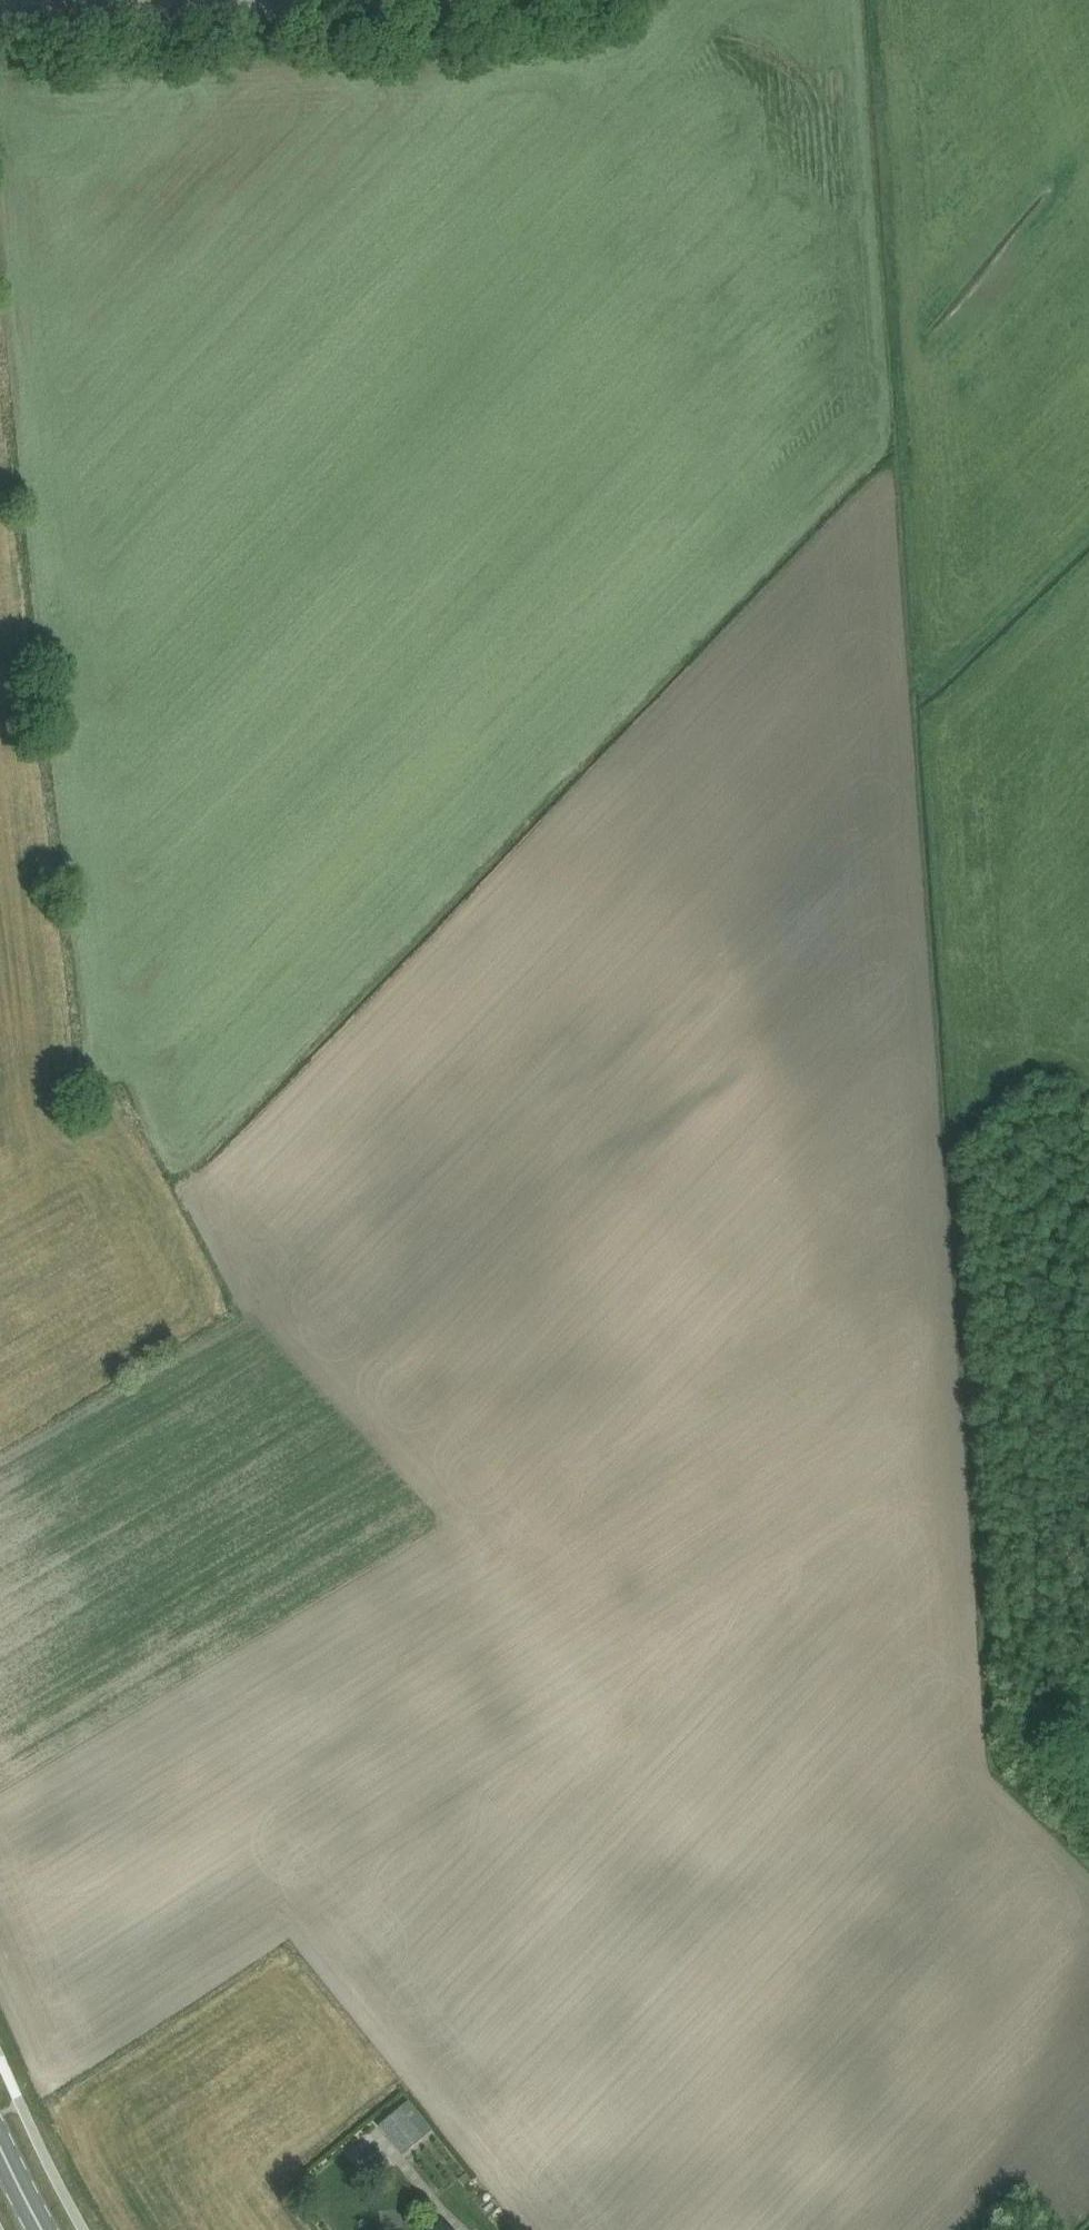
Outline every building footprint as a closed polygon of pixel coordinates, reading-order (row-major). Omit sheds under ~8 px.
[(401,2152),(423,2134),(400,2107),(378,2124),(401,2152)] [(434,2229),(450,2229),(441,2222),(434,2229)]
